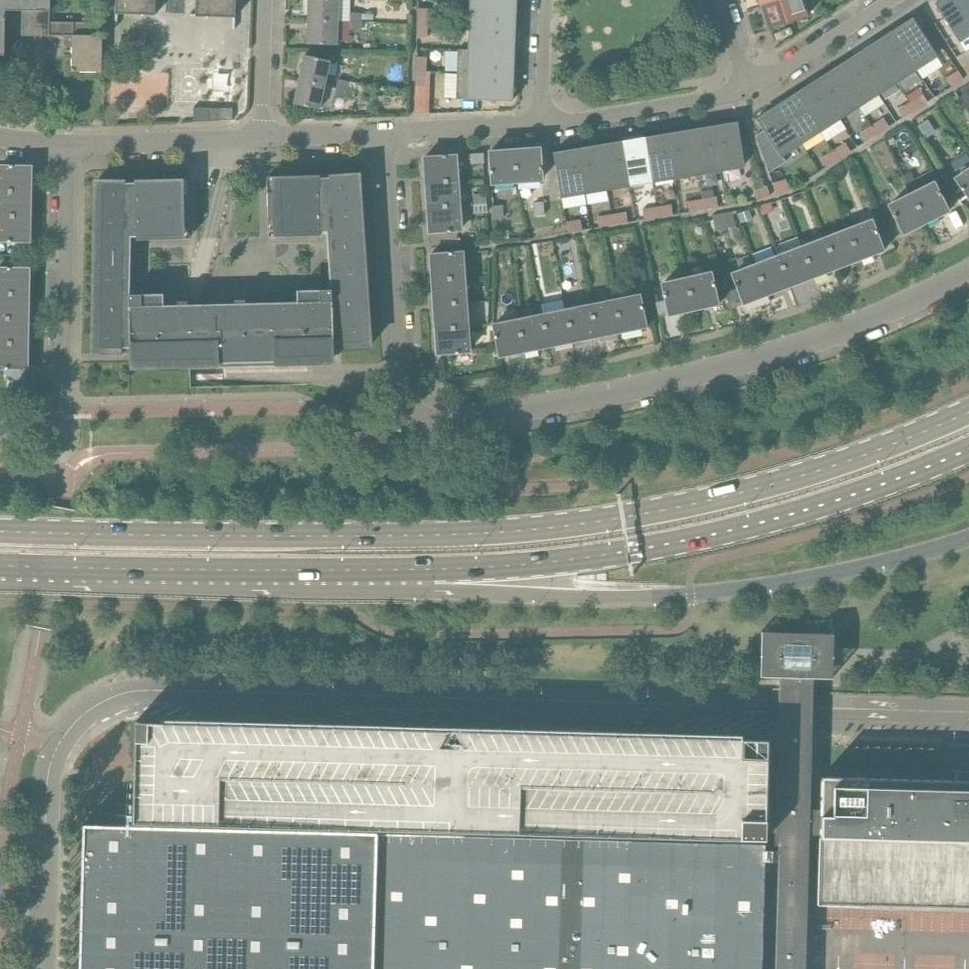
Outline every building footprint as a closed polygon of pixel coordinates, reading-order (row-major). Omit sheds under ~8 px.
[(50,22),(51,0),(0,0),(0,56),(5,56),(5,36),(73,37),(72,72),(102,73),(103,37),(104,37),(105,35),(102,34),(102,11),(89,11),(89,12),(83,12),(82,23),(50,22)] [(115,26),(118,27),(118,15),(156,16),(156,0),(116,0),(115,26)] [(196,15),(190,15),(190,17),(233,18),(233,30),(235,30),(236,0),(196,0),(196,15)] [(339,22),(350,22),(351,13),(350,0),(309,0),(308,21),(339,22)] [(807,17),(802,0),(782,0),(760,7),(768,30),(807,17)] [(968,36),(968,15),(959,0),(946,0),(937,5),(937,4),(935,5),(937,8),(959,42),(968,36)] [(968,15),(968,0),(959,0),(968,15)] [(471,27),(514,28),(515,4),(472,2),(471,27)] [(418,24),(428,24),(428,9),(418,9),(418,24)] [(350,22),(363,22),(363,14),(351,13),(350,22)] [(894,33),(917,69),(936,57),(914,22),(915,22),(913,19),(911,20),(912,22),(894,33)] [(339,31),(350,32),(350,22),(339,22),(308,21),(307,45),(338,46),(339,31)] [(363,22),(350,22),(350,32),(362,32),(363,22)] [(418,38),(427,39),(428,24),(418,24),(418,38)] [(470,50),(513,53),(514,28),(471,27),(470,50)] [(897,82),(917,69),(894,33),(874,46),(897,82)] [(878,94),(897,82),(874,46),(855,59),(878,94)] [(457,75),(512,77),(513,53),(470,50),(458,50),(457,75)] [(325,84),(328,74),(330,61),(305,56),(300,79),(325,84)] [(416,72),(426,72),(427,58),(417,57),(416,72)] [(858,107),(878,94),(855,59),(835,71),(858,107)] [(839,119),(858,107),(835,71),(816,84),(839,119)] [(415,115),(429,114),(430,87),(426,87),(426,72),(416,72),(415,115)] [(952,88),(964,80),(959,72),(947,79),(952,88)] [(509,102),(513,102),(513,100),(511,100),(512,77),(457,75),(456,99),(509,101),(509,102)] [(320,110),(323,97),(325,84),(300,79),(294,105),(320,110)] [(337,87),(348,89),(349,86),(350,82),(338,79),(337,87)] [(819,132),(839,119),(816,84),(796,96),(819,132)] [(348,89),(337,87),(335,96),(346,99),(348,89)] [(910,102),(916,111),(928,103),(923,94),(910,102)] [(800,144),(819,132),(796,96),(777,109),(800,144)] [(904,119),(916,111),(910,102),(898,110),(904,119)] [(781,157),(800,144),(777,109),(759,120),(758,119),(757,120),(759,123),(759,122),(781,157)] [(872,127),(877,135),(890,127),(884,119),(872,127)] [(721,171),(744,167),(737,127),(738,127),(737,123),(735,123),(736,125),(714,128),(721,171)] [(865,143),(877,135),(872,127),(860,135),(865,143)] [(698,174),(721,171),(714,128),(691,132),(698,174)] [(676,178),(698,174),(691,132),(669,136),(676,178)] [(653,182),(676,178),(669,136),(646,140),(653,182)] [(630,186),(653,182),(646,140),(623,144),(630,186)] [(607,190),(630,186),(623,144),(600,147),(607,190)] [(833,152),(839,160),(851,152),(846,144),(833,152)] [(584,193),(607,190),(600,147),(577,151),(584,193)] [(517,184),(543,182),(541,152),(541,150),(539,150),(515,152),(517,184)] [(562,197),(584,193),(577,151),(556,155),(556,153),(554,153),(555,157),(562,197)] [(492,186),(517,184),(515,152),(491,154),(491,153),(489,153),(489,155),(490,155),(492,186)] [(827,168),(839,160),(833,152),(821,160),(827,168)] [(471,164),(485,163),(484,154),(471,155),(471,164)] [(427,184),(457,182),(456,155),(425,158),(427,184)] [(30,192),(31,166),(0,166),(0,188),(0,192),(30,192)] [(954,178),(968,199),(968,168),(954,178)] [(164,289),(141,290),(141,295),(130,295),(131,238),(137,238),(137,241),(190,239),(188,179),(136,181),(136,183),(126,184),(126,180),(98,180),(95,355),(122,356),(123,350),(130,349),(131,367),(334,361),(334,344),(341,344),(342,350),(369,348),(357,174),(330,175),(330,178),(320,178),(320,176),(267,177),(269,237),(321,236),(321,233),(327,233),(331,290),(320,291),(320,285),(297,286),(298,303),(164,306),(164,289)] [(776,195),(790,190),(786,180),(773,185),(776,195)] [(911,193),(926,222),(947,211),(948,213),(949,212),(948,209),(947,209),(933,181),(911,193)] [(429,209),(459,207),(457,182),(427,184),(429,209)] [(757,201),(771,197),(767,187),(754,192),(757,201)] [(30,217),(30,192),(0,192),(0,217),(30,217)] [(904,233),(926,222),(911,193),(888,205),(902,232),(903,236),(905,235),(904,233)] [(474,205),(487,204),(487,195),(473,196),(474,205)] [(704,210),(719,208),(717,198),(703,200),(704,210)] [(690,213),(704,210),(703,200),(688,203),(690,213)] [(535,216),(545,216),(544,203),(534,203),(535,216)] [(474,214),(488,213),(487,204),(474,205),(474,214)] [(494,220),(510,218),(509,205),(493,206),(494,220)] [(659,218),(673,215),(672,206),(657,208),(659,218)] [(429,209),(431,234),(461,232),(459,207),(429,209)] [(645,220),(659,218),(657,208),(643,210),(645,220)] [(737,227),(733,212),(713,218),(717,232),(737,227)] [(614,225),(628,223),(627,213),(612,216),(614,225)] [(599,228),(614,225),(612,216),(598,218),(599,228)] [(27,243),(29,243),(30,217),(0,217),(0,242),(27,243)] [(848,229),(859,259),(882,250),(883,252),(884,251),(883,248),(872,220),(848,229)] [(568,233),(582,231),(581,221),(567,223),(568,233)] [(836,268),(859,259),(848,229),(825,238),(836,268)] [(814,277),(836,268),(825,238),(802,246),(814,277)] [(790,286),(814,277),(802,246),(779,255),(790,286)] [(434,281),(464,279),(462,252),(432,254),(434,281)] [(767,294),(790,286),(779,255),(756,264),(767,294)] [(745,303),(767,294),(756,264),(732,273),(743,302),(742,302),(743,306),(745,305),(745,303)] [(28,294),(29,269),(0,268),(0,294),(28,294)] [(687,277),(694,310),(717,305),(717,306),(719,306),(718,302),(711,272),(687,277)] [(670,315),(694,310),(687,277),(662,283),(668,313),(668,317),(670,317),(670,315)] [(435,305),(465,303),(464,279),(434,281),(435,305)] [(28,320),(28,294),(0,294),(0,319),(28,320)] [(615,299),(622,332),(645,327),(646,329),(647,328),(647,325),(646,325),(640,294),(615,299)] [(598,336),(622,332),(615,299),(591,304),(598,336)] [(437,330),(467,328),(465,303),(435,305),(437,330)] [(572,342),(598,336),(591,304),(566,309),(572,342)] [(548,347),(541,314),(539,306),(522,310),(524,318),(518,319),(525,351),(548,347)] [(548,347),(572,342),(566,309),(541,314),(548,347)] [(27,344),(28,320),(0,319),(0,344),(27,344)] [(501,356),(525,351),(518,319),(493,324),(499,354),(498,355),(499,358),(501,358),(501,356)] [(437,330),(439,355),(469,353),(467,328),(437,330)] [(26,370),(27,370),(27,344),(0,344),(0,370),(26,370)] [(805,835),(820,835),(818,906),(864,907),(865,906),(885,907),(968,909),(968,772),(968,771),(968,770),(967,769),(966,768),(965,767),(964,767),(963,768),(962,768),(961,769),(960,770),(960,771),(960,772),(957,771),(957,781),(822,777),(821,810),(806,810),(810,679),(833,679),(833,654),(834,634),(761,632),(760,677),(783,678),(779,809),(766,809),(768,739),(730,738),(189,724),(136,722),(135,773),(133,823),(766,840),(766,834),(779,834),(775,968),(802,968),(805,835)] [(766,844),(133,827),(84,825),(80,968),(762,968),(766,844)]
